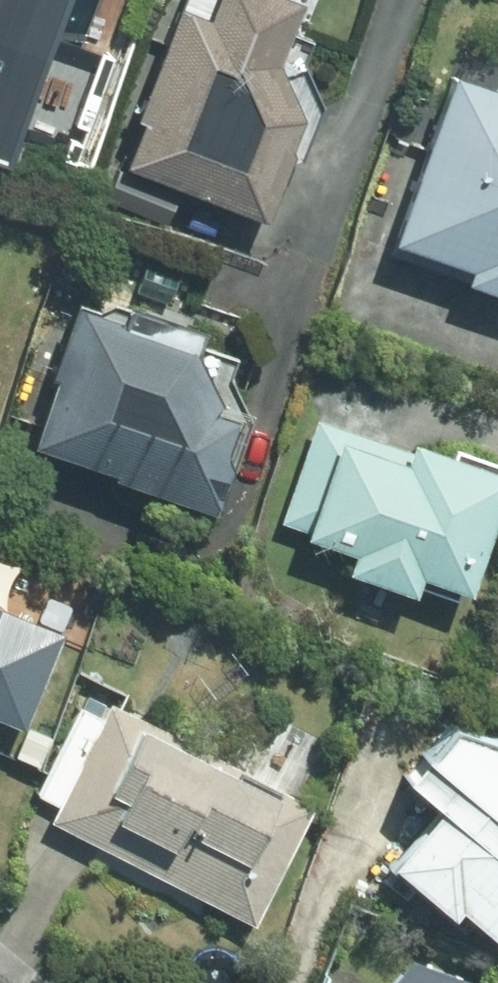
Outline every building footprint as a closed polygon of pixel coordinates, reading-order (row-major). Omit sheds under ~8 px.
[(52,0),(0,0),(0,160),(3,160),(52,0)] [(113,158),(256,213),(296,110),(271,59),(294,0),(203,0),(199,11),(174,2),(113,158)] [(443,64),(386,235),(464,261),(459,275),(497,288),(497,82),(443,64)] [(72,307),(30,434),(111,461),(108,471),(203,502),(232,414),(200,403),(205,388),(192,346),(72,307)] [(497,468),(497,467),(404,436),(401,445),(312,416),(277,523),(346,546),(340,565),(406,587),(413,568),(460,583),(497,468)] [(0,604),(0,712),(19,720),(57,627),(0,604)] [(107,701),(47,818),(249,920),(309,803),(107,701)] [(380,857),(497,955),(497,739),(445,722),(399,773),(430,798),(380,857)] [(398,945),(364,982),(490,982),(398,945)] [(318,972),(302,976),(300,982),(331,982),(318,972)]
